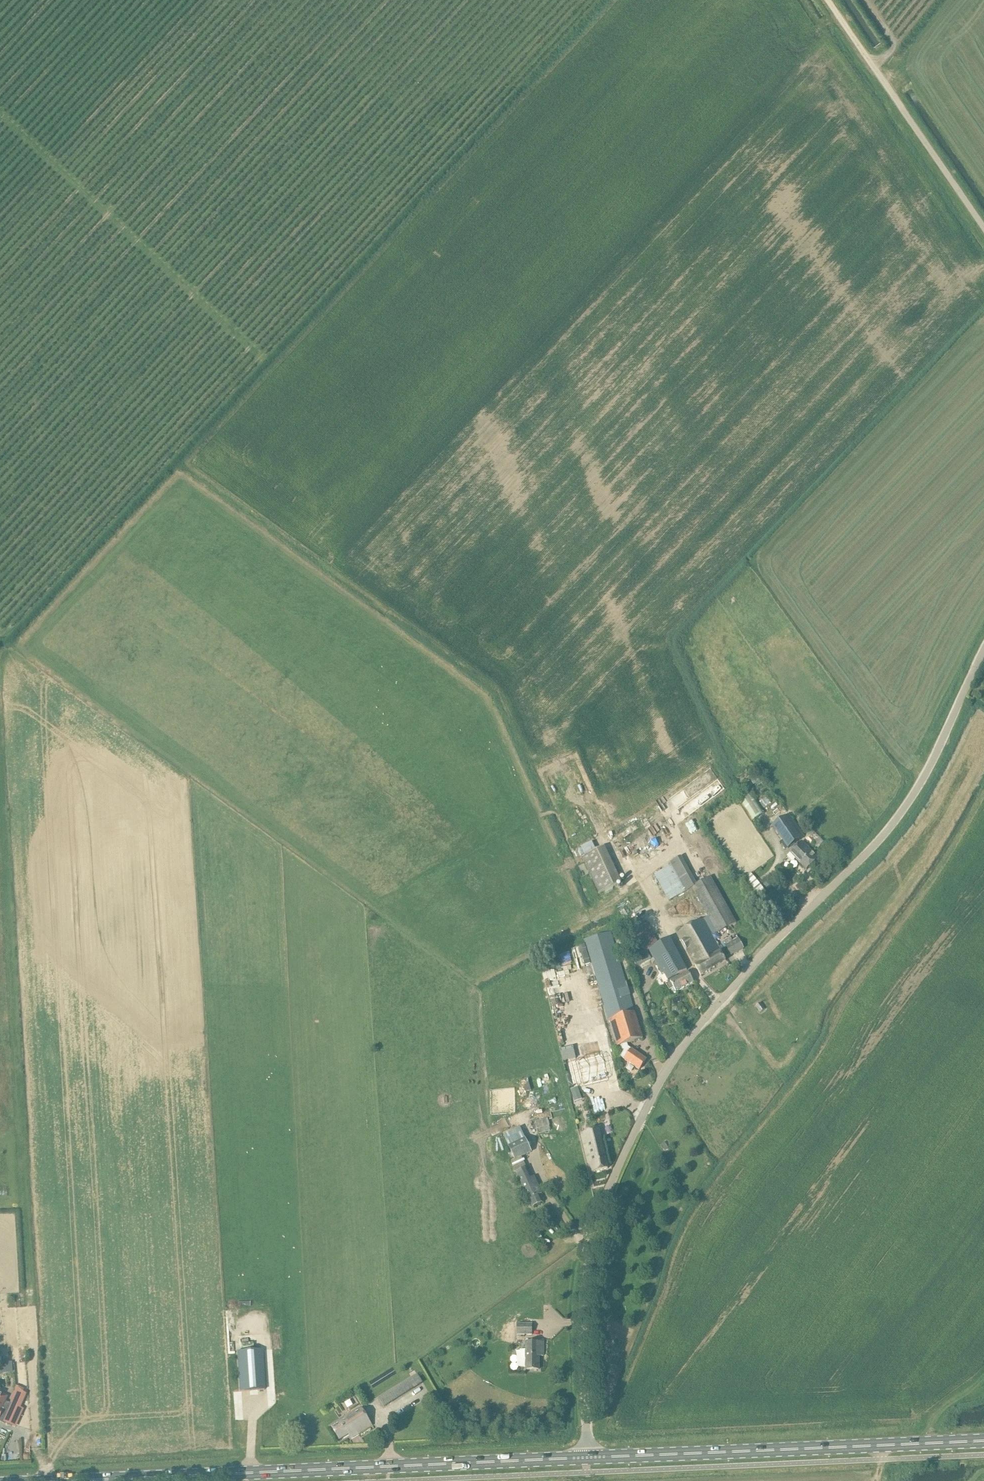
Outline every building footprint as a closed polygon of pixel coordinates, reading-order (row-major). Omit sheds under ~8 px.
[(750,790),(739,797),(753,820),(764,813),(750,790)] [(766,798),(759,802),(764,809),(770,805),(766,798)] [(789,814),(772,826),(788,849),(805,837),(789,814)] [(812,830),(806,835),(818,847),(824,842),(812,830)] [(818,858),(807,847),(801,841),(789,852),(795,858),(800,863),(799,864),(799,867),(802,870),(804,870),(805,869),(807,870),(818,858)] [(599,892),(622,883),(605,848),(597,852),(593,842),(581,847),(585,855),(582,857),(599,892)] [(677,934),(701,976),(710,970),(726,961),(711,935),(717,931),(718,933),(736,923),(711,876),(697,884),(681,856),(672,861),(673,864),(654,874),(668,900),(695,886),(711,916),(704,920),(703,919),(677,934)] [(552,863),(532,870),(535,878),(555,871),(552,863)] [(751,873),(741,880),(747,888),(753,895),(756,900),(766,892),(763,887),(751,873)] [(763,882),(770,891),(778,884),(771,876),(763,882)] [(664,972),(669,982),(666,984),(669,990),(674,988),(676,992),(694,982),(688,972),(678,977),(677,976),(687,970),(670,939),(659,945),(647,923),(625,936),(636,956),(630,960),(636,970),(646,965),(645,962),(650,960),(645,951),(648,949),(662,973),(664,972)] [(621,1056),(631,1064),(640,1070),(646,1060),(628,1047),(627,1043),(643,1039),(611,932),(585,940),(609,1020),(610,1020),(618,1046),(621,1045),(623,1053),(621,1056)] [(731,955),(744,948),(738,938),(733,941),(730,937),(723,941),(731,955)] [(585,944),(579,946),(585,965),(591,964),(585,944)] [(556,996),(550,997),(554,1017),(560,1015),(556,996)] [(756,1006),(760,1012),(765,1009),(761,1002),(756,1006)] [(605,1050),(569,1058),(576,1086),(611,1077),(605,1050)] [(528,1079),(516,1082),(519,1091),(530,1088),(528,1079)] [(571,1090),(575,1102),(582,1099),(578,1087),(571,1090)] [(537,1134),(551,1130),(547,1118),(535,1121),(537,1134)] [(515,1172),(527,1167),(522,1157),(532,1153),(520,1127),(503,1135),(515,1160),(510,1161),(515,1172)] [(598,1129),(582,1133),(591,1172),(608,1168),(598,1129)] [(516,1172),(528,1198),(533,1207),(543,1202),(539,1195),(542,1194),(534,1177),(531,1178),(527,1167),(516,1172)] [(532,1323),(516,1324),(505,1331),(511,1339),(518,1335),(532,1335),(532,1323)] [(231,1336),(231,1344),(230,1345),(230,1351),(239,1351),(239,1344),(238,1336),(231,1336)] [(519,1366),(526,1366),(526,1369),(539,1369),(539,1356),(543,1356),(543,1343),(526,1342),(526,1350),(520,1350),(519,1366)] [(264,1390),(264,1380),(262,1350),(238,1352),(240,1391),(264,1390)] [(423,1382),(418,1374),(412,1378),(379,1398),(384,1407),(423,1382)] [(5,1424),(5,1423),(15,1427),(23,1409),(20,1408),(27,1394),(23,1392),(24,1389),(16,1385),(9,1400),(11,1401),(10,1403),(5,1401),(7,1397),(0,1394),(0,1421),(5,1424)] [(232,1392),(232,1399),(234,1399),(235,1412),(243,1412),(243,1406),(242,1406),(241,1392),(232,1392)] [(362,1409),(332,1428),(339,1440),(355,1430),(357,1434),(372,1425),(362,1409)]
